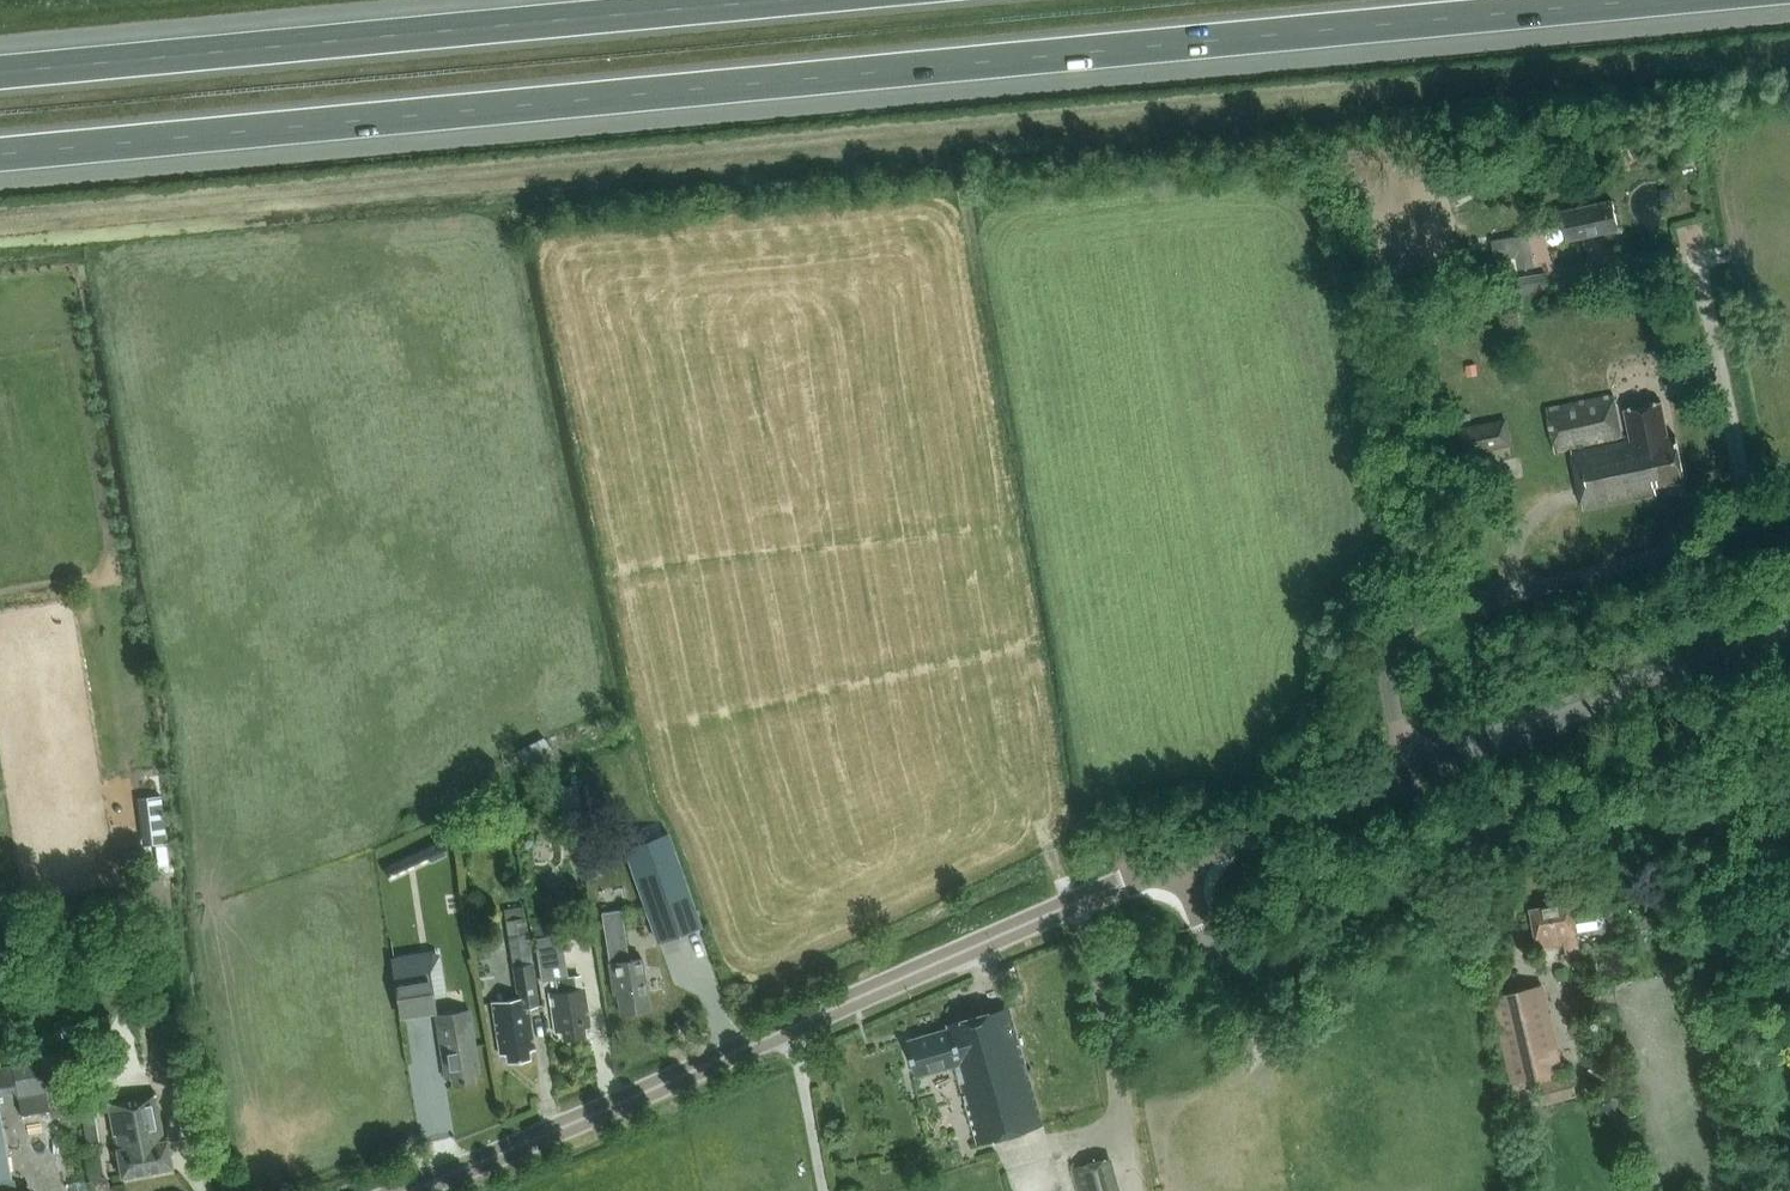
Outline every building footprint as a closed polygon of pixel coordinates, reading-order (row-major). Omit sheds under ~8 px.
[(1567,238),(1621,227),(1615,200),(1561,210),(1567,238)] [(1532,266),(1527,232),(1490,239),(1493,259),(1515,256),(1517,268),(1532,266)] [(1514,294),(1551,289),(1548,268),(1511,274),(1514,294)] [(1623,409),(1629,435),(1621,436),(1612,393),(1547,407),(1556,452),(1571,449),(1584,508),(1657,492),(1655,485),(1684,478),(1674,434),(1667,436),(1660,401),(1623,409)] [(1510,445),(1505,418),(1455,428),(1460,455),(1510,445)] [(529,774),(555,761),(543,736),(517,749),(529,774)] [(665,831),(625,846),(659,938),(699,923),(665,831)] [(383,866),(387,876),(446,848),(441,839),(383,866)] [(1579,952),(1576,932),(1601,929),(1606,921),(1604,913),(1598,907),(1573,910),(1572,903),(1531,909),(1535,939),(1536,939),(1537,946),(1564,942),(1566,954),(1579,952)] [(640,956),(628,958),(620,908),(600,911),(613,992),(616,992),(620,1013),(649,1008),(640,956)] [(507,919),(509,934),(528,931),(526,916),(507,919)] [(509,934),(514,964),(533,961),(528,931),(509,934)] [(560,934),(534,938),(541,981),(554,979),(556,990),(548,991),(555,1031),(561,1030),(563,1039),(585,1036),(584,1027),(590,1026),(584,986),(576,987),(574,974),(567,975),(560,934)] [(539,1004),(533,961),(514,964),(518,997),(492,1001),(500,1053),(506,1052),(507,1060),(529,1057),(528,1049),(534,1048),(529,1010),(526,1010),(525,1006),(539,1004)] [(428,970),(394,975),(399,1013),(434,1008),(432,997),(428,970)] [(1490,995),(1511,1082),(1536,1076),(1542,1104),(1577,1096),(1571,1072),(1555,1076),(1554,1071),(1563,1069),(1542,983),(1490,995)] [(477,1070),(470,1020),(468,1008),(435,1013),(444,1076),(451,1075),(453,1084),(474,1081),(472,1070),(477,1070)] [(918,1073),(956,1065),(978,1142),(1041,1121),(1010,1008),(950,1023),(951,1026),(911,1040),(918,1073)] [(46,1091),(42,1070),(13,1074),(16,1096),(46,1091)] [(121,1174),(171,1165),(167,1139),(165,1140),(155,1095),(108,1105),(119,1148),(115,1148),(121,1174)] [(11,1176),(0,1114),(0,1177),(11,1176)] [(1076,1189),(1117,1179),(1111,1156),(1070,1167),(1076,1189)] [(13,1178),(0,1181),(0,1190),(17,1190),(13,1178)]
